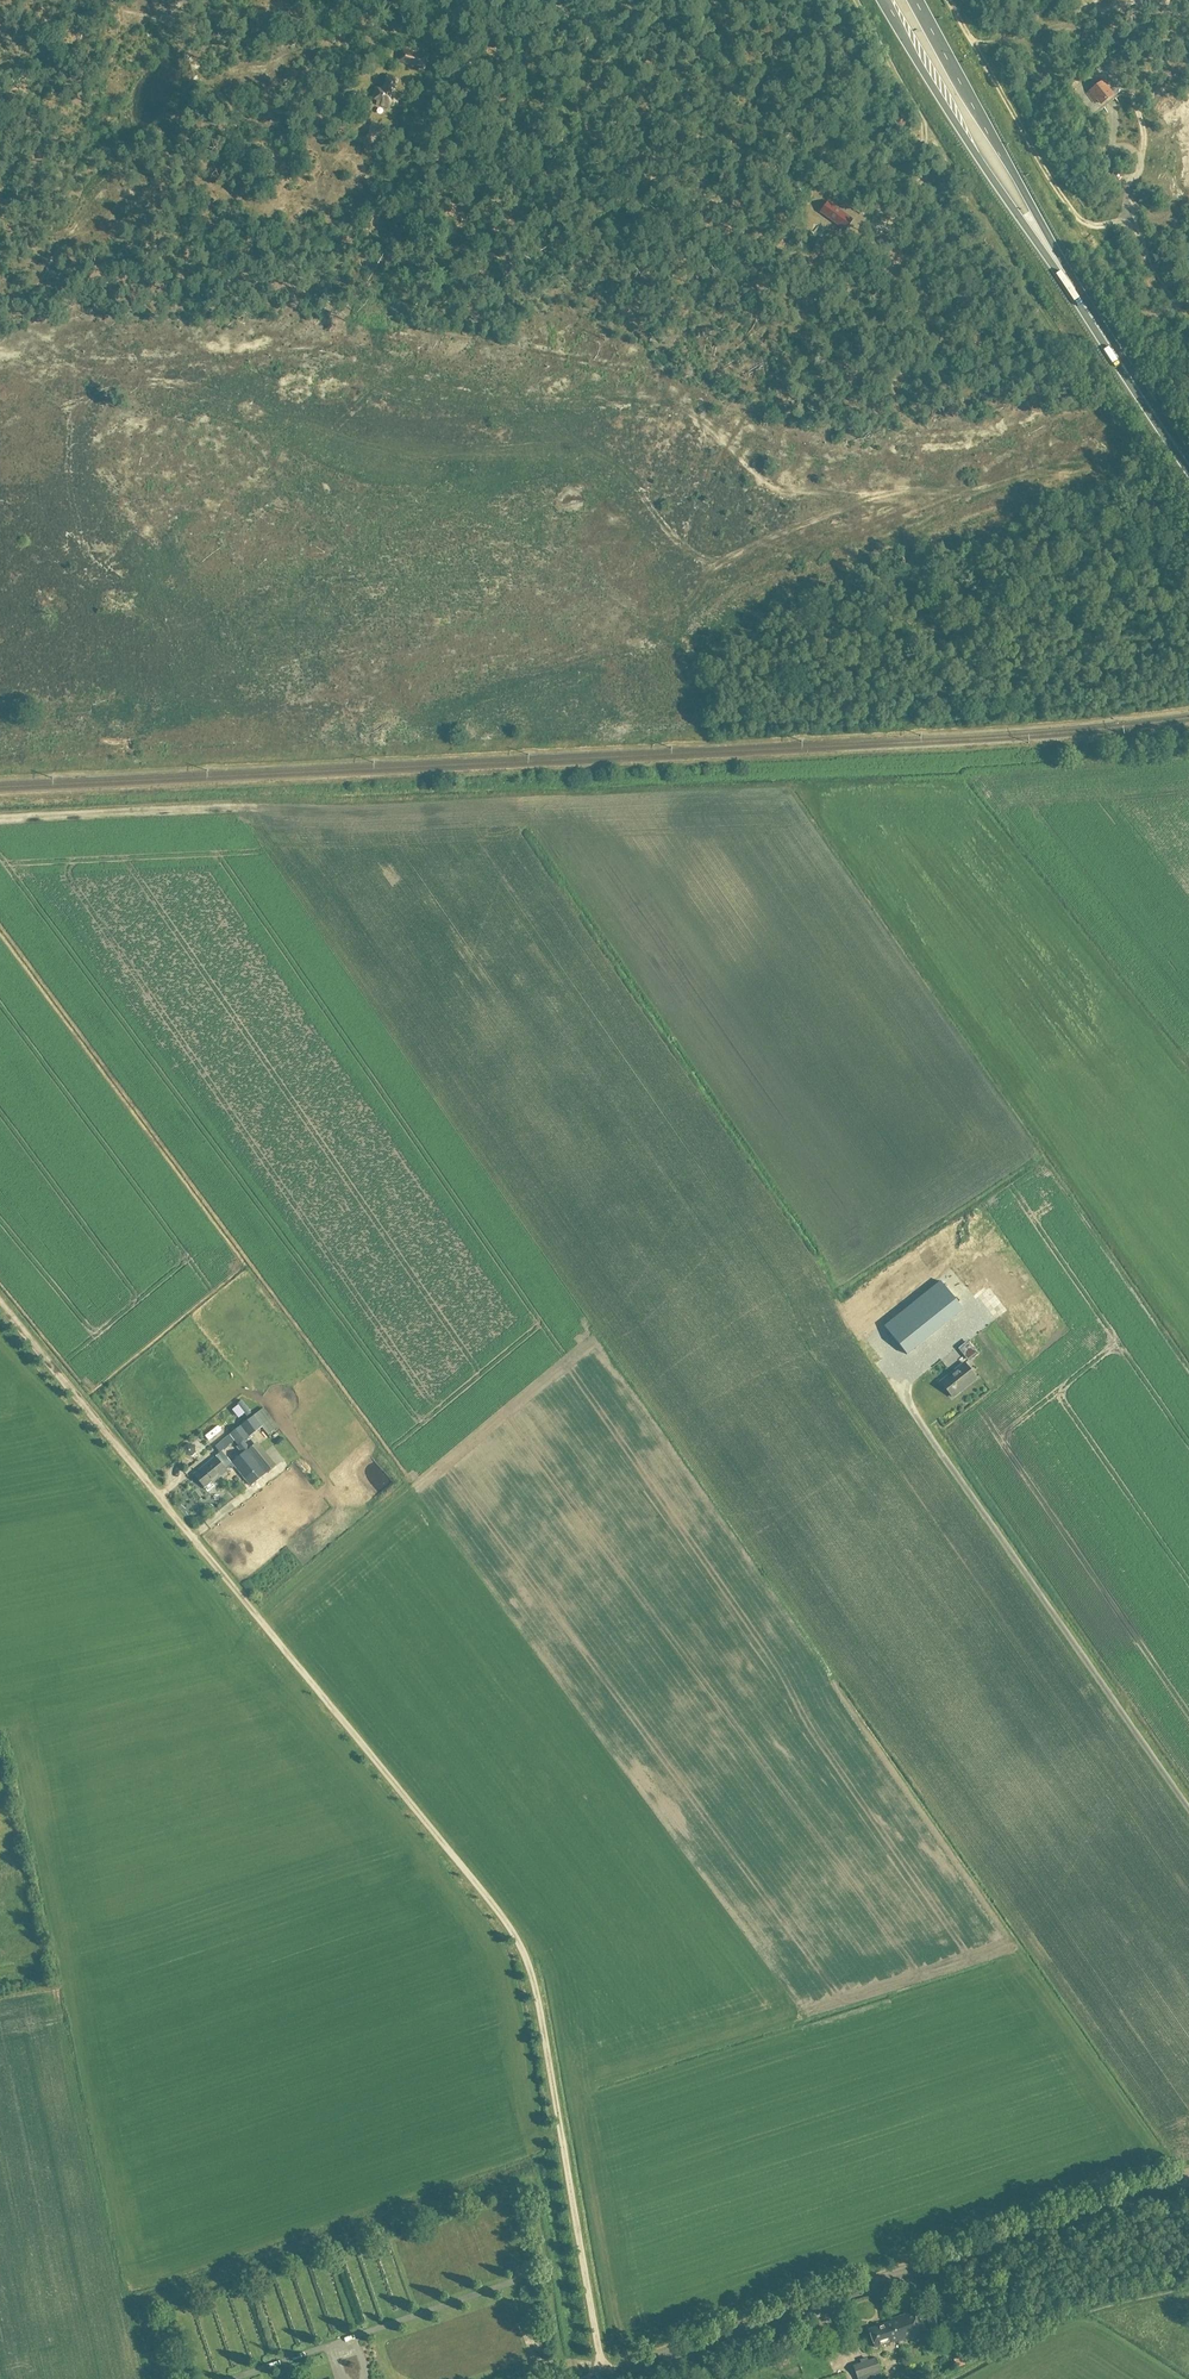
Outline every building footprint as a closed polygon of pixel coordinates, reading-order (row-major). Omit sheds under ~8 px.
[(401,48),(397,61),(411,65),(411,63),(420,66),(420,67),(424,68),(428,56),(401,48)] [(393,99),(398,84),(400,77),(387,73),(382,87),(376,85),(372,98),(373,99),(373,100),(377,101),(376,105),(389,109),(393,98),(393,99)] [(1101,103),(1113,94),(1103,81),(1088,93),(1094,101),(1097,98),(1101,103)] [(835,206),(828,216),(846,229),(853,219),(835,206)] [(907,1354),(964,1309),(941,1280),(884,1326),(907,1354)] [(977,1373),(965,1358),(940,1377),(952,1392),(977,1373)] [(239,1445),(265,1424),(257,1413),(230,1433),(239,1445)] [(210,1438),(224,1428),(219,1421),(205,1431),(210,1438)] [(254,1445),(250,1449),(249,1448),(231,1462),(251,1486),(268,1472),(273,1468),(254,1445)] [(213,1482),(228,1470),(216,1456),(194,1474),(205,1486),(211,1480),(213,1482)] [(932,2329),(944,2325),(936,2304),(925,2308),(932,2329)] [(901,2343),(923,2334),(915,2311),(892,2320),(893,2322),(870,2331),(877,2349),(900,2340),(901,2343)] [(859,2378),(883,2378),(880,2370),(877,2358),(868,2361),(867,2358),(861,2361),(862,2363),(854,2366),(859,2378)]
